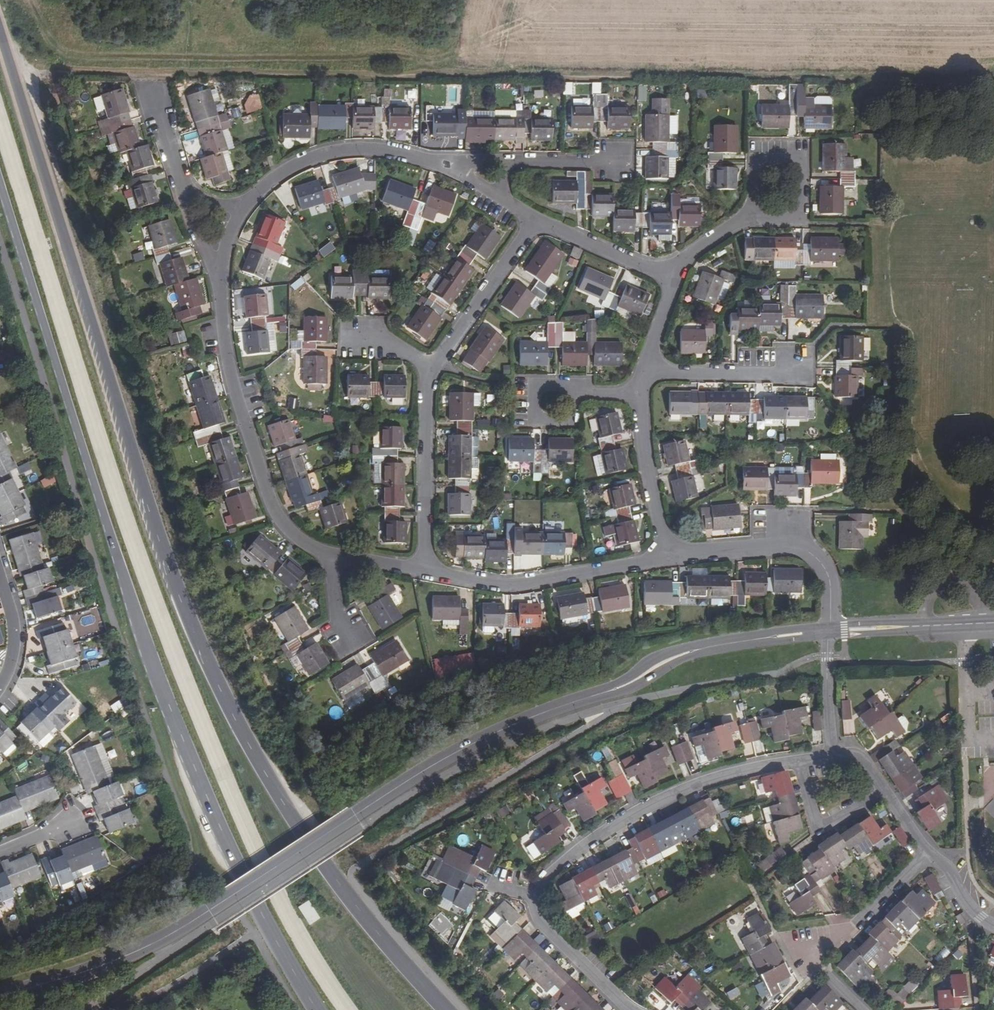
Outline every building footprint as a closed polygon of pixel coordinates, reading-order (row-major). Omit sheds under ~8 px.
[(813,107),(813,100),(804,100),(804,85),(796,85),(796,98),(796,113),(803,113),(803,127),(831,128),(831,107),(813,107)] [(646,101),(647,86),(638,86),(637,101),(646,101)] [(104,110),(109,126),(124,121),(122,114),(128,113),(121,90),(100,97),(104,110)] [(201,121),(203,128),(217,124),(208,90),(187,96),(196,123),(201,121)] [(104,110),(100,97),(92,100),(96,112),(104,110)] [(389,97),(381,97),(381,108),(381,122),(388,122),(388,129),(409,129),(410,108),(388,108),(389,97)] [(607,113),(607,128),(629,128),(629,106),(607,106),(607,97),(599,98),(600,113),(607,113)] [(831,107),(831,100),(828,97),(816,97),(813,100),(813,107),(831,107)] [(571,106),(571,128),(592,128),(593,112),(600,113),(599,98),(592,98),(592,107),(571,106)] [(767,106),(767,127),(788,127),(788,113),(796,113),(796,98),(789,98),(788,107),(767,106)] [(344,107),(317,107),(316,121),(316,128),(352,129),(352,114),(352,107),(352,104),(345,103),(344,107)] [(282,116),(282,137),(309,137),(309,121),(316,121),(317,107),(317,106),(309,105),(309,116),(282,116)] [(352,114),(352,129),(373,129),(374,122),(381,122),(381,108),(352,107),(352,114)] [(465,118),(465,133),(472,133),(472,139),(494,139),(494,118),(473,118),(473,110),(465,110),(465,118)] [(494,118),(494,110),(473,110),(473,118),(494,118)] [(494,118),(494,139),(515,139),(515,133),(523,133),(523,118),(523,110),(515,110),(515,118),(494,118)] [(523,118),(523,133),(530,133),(530,139),(552,139),(553,119),(531,118),(531,110),(523,110),(523,118)] [(433,114),(433,135),(457,135),(457,133),(465,133),(465,118),(457,117),(457,114),(433,114)] [(109,126),(107,119),(97,122),(99,129),(109,126)] [(109,126),(118,154),(126,151),(138,147),(132,127),(127,129),(124,121),(109,126)] [(653,142),(653,150),(668,150),(668,121),(646,121),(646,142),(653,142)] [(199,137),(206,158),(221,153),(226,151),(217,124),(203,128),(204,135),(199,137)] [(112,133),(109,126),(99,129),(101,137),(112,133)] [(709,153),(709,161),(724,161),(724,153),(736,153),(736,126),(716,126),(715,153),(709,153)] [(851,171),(852,158),(844,158),(845,145),(824,144),(823,172),(840,172),(840,179),(854,179),(854,171),(851,171)] [(131,171),(133,180),(148,175),(145,167),(153,165),(146,145),(138,147),(126,151),(132,171),(131,171)] [(646,157),(646,178),(668,179),(668,150),(653,150),(653,157),(646,157)] [(226,151),(221,153),(227,172),(232,170),(226,151)] [(213,178),(215,185),(229,181),(227,172),(221,153),(206,158),(200,160),(207,180),(213,178)] [(277,153),(268,156),(271,165),(280,162),(277,153)] [(716,168),(715,189),(736,190),(736,169),(724,168),(724,161),(709,161),(709,168),(716,168)] [(333,182),(326,185),(331,199),(332,203),(339,201),(338,197),(364,188),(374,188),(375,174),(359,174),(358,169),(331,176),(333,182)] [(584,194),(584,172),(577,172),(577,182),(565,182),(556,182),(555,200),(577,200),(577,209),(584,209),(584,194)] [(577,182),(577,172),(566,172),(565,182),(577,182)] [(598,194),(598,183),(591,183),(591,172),(584,172),(584,194),(584,209),(592,209),(592,215),(613,216),(613,209),(613,194),(598,194)] [(131,188),(137,208),(157,201),(151,182),(150,182),(148,175),(133,180),(136,187),(131,188)] [(842,214),(842,187),(854,187),(854,179),(840,179),(840,187),(821,187),(820,214),(842,214)] [(331,199),(326,185),(319,187),(318,181),(294,188),(301,208),(323,201),(325,205),(332,203),(331,199)] [(389,181),(382,201),(408,210),(407,214),(414,216),(419,202),(412,199),(415,190),(389,181)] [(419,202),(414,216),(420,218),(424,206),(448,214),(455,195),(432,186),(425,204),(419,202)] [(671,213),(671,219),(678,218),(677,225),(699,225),(699,204),(671,204),(671,213)] [(613,216),(613,231),(634,231),(634,227),(642,227),(642,212),(634,212),(634,210),(613,209),(613,216)] [(642,212),(642,227),(649,227),(649,233),(670,234),(671,219),(671,213),(642,212)] [(261,239),(258,247),(272,252),(279,255),(282,248),(275,245),(284,223),(264,215),(256,237),(261,239)] [(152,250),(154,257),(169,253),(167,246),(176,243),(168,219),(148,226),(156,249),(152,250)] [(479,222),(459,251),(472,260),(476,253),(482,258),(497,236),(479,222)] [(256,237),(253,244),(258,247),(261,239),(256,237)] [(746,244),(745,259),(774,259),(774,238),(753,238),(753,244),(746,244)] [(774,238),(774,259),(795,259),(795,263),(802,263),(803,248),(796,248),(796,239),(774,238)] [(803,248),(802,263),(810,263),(810,259),(832,260),(832,255),(832,245),(832,239),(810,238),(810,249),(803,248)] [(539,281),(535,287),(548,296),(552,290),(550,288),(543,283),(563,254),(545,242),(525,271),(539,281)] [(253,244),(250,252),(255,254),(258,247),(253,244)] [(250,252),(242,271),(262,279),(270,259),(277,262),(279,255),(272,252),(258,247),(255,254),(250,252)] [(576,248),(572,255),(578,258),(582,250),(576,248)] [(459,251),(443,275),(461,288),(473,270),(467,266),(472,260),(459,251)] [(160,264),(167,287),(174,285),(187,281),(180,258),(171,261),(169,253),(154,257),(157,265),(160,264)] [(588,269),(579,288),(604,299),(602,304),(609,306),(616,292),(609,289),(613,280),(588,269)] [(703,271),(693,297),(714,305),(723,279),(731,282),(734,275),(720,270),(717,277),(703,271)] [(550,273),(543,283),(550,288),(557,278),(550,273)] [(436,296),(432,303),(444,312),(461,288),(443,275),(430,292),(436,296)] [(331,278),(331,299),(352,299),(352,293),(360,293),(360,278),(331,278)] [(367,293),(367,299),(388,299),(389,278),(360,278),(360,293),(367,293)] [(177,312),(179,320),(194,316),(191,307),(202,304),(194,279),(187,281),(174,285),(182,311),(177,312)] [(517,283),(501,306),(518,318),(534,295),(543,302),(548,296),(535,287),(531,293),(517,283)] [(616,292),(609,306),(617,310),(619,305),(640,315),(649,295),(627,285),(623,296),(616,292)] [(250,318),(251,326),(265,324),(264,316),(267,316),(264,295),(243,297),(246,318),(250,318)] [(788,330),(795,330),(796,318),(823,318),(823,297),(796,297),(795,315),(788,315),(788,330)] [(422,305),(406,328),(424,340),(444,312),(432,303),(427,309),(422,305)] [(788,330),(788,315),(781,315),(781,309),(759,310),(759,314),(759,330),(773,330),(788,330)] [(730,320),(730,334),(759,335),(759,330),(759,314),(738,314),(738,320),(730,320)] [(300,342),(300,349),(315,350),(315,342),(327,342),(327,318),(305,318),(306,343),(300,342)] [(595,335),(595,319),(587,320),(586,335),(586,343),(587,350),(595,349),(595,364),(621,365),(622,343),(595,343),(595,335)] [(563,349),(563,364),(586,364),(587,350),(586,343),(574,343),(562,343),(562,332),(562,322),(555,323),(555,335),(555,349),(563,349)] [(274,351),(272,323),(265,324),(268,352),(274,351)] [(244,334),(247,355),(268,353),(265,324),(251,326),(251,333),(244,334)] [(683,331),(683,352),(704,353),(704,341),(712,341),(712,326),(705,326),(705,332),(683,331)] [(487,327),(463,360),(480,373),(504,339),(487,327)] [(183,330),(169,333),(171,343),(185,340),(183,330)] [(574,332),(562,332),(562,343),(574,343),(574,332)] [(520,342),(520,364),(547,364),(547,349),(555,349),(555,335),(548,334),(548,343),(520,342)] [(837,361),(837,368),(851,369),(851,361),(864,361),(864,338),(843,338),(843,361),(837,361)] [(304,358),(304,385),(325,385),(325,358),(315,357),(315,350),(300,349),(300,358),(304,358)] [(837,368),(836,397),(857,398),(858,377),(851,376),(851,369),(837,368)] [(186,376),(196,406),(216,400),(209,376),(203,379),(201,371),(186,376)] [(347,375),(346,396),(368,397),(368,390),(376,391),(376,375),(347,375)] [(376,375),(376,391),(382,391),(382,397),(404,398),(404,376),(376,375)] [(456,421),(456,429),(472,429),(472,394),(450,393),(450,421),(456,421)] [(665,393),(665,415),(698,415),(698,399),(691,400),(691,394),(665,393)] [(698,399),(698,415),(727,416),(728,394),(705,394),(705,400),(698,399)] [(728,394),(727,416),(756,415),(756,400),(748,400),(748,394),(728,394)] [(289,397),(288,407),(298,409),(299,399),(289,397)] [(756,400),(756,415),(763,415),(763,419),(785,419),(785,398),(764,398),(764,400),(756,400)] [(785,398),(785,419),(807,419),(807,412),(814,412),(814,398),(785,398)] [(196,406),(206,437),(220,432),(217,424),(223,423),(216,400),(196,406)] [(593,418),(600,446),(614,442),(612,435),(618,434),(613,413),(593,418)] [(279,444),(282,452),(297,448),(287,420),(267,426),(273,446),(279,444)] [(372,456),(382,456),(396,456),(396,449),(401,449),(401,428),(379,427),(379,449),(372,449),(372,456)] [(449,435),(449,457),(469,457),(470,436),(472,436),(472,429),(456,429),(456,435),(449,435)] [(206,437),(214,464),(235,458),(228,437),(222,439),(220,432),(206,437)] [(9,471),(16,468),(0,436),(0,475),(9,471)] [(509,440),(509,461),(534,461),(533,464),(541,463),(541,448),(534,448),(534,440),(509,440)] [(541,448),(541,463),(548,464),(548,461),(573,461),(573,440),(548,440),(548,449),(541,448)] [(600,446),(606,474),(626,469),(621,449),(616,450),(614,442),(600,446)] [(675,466),(676,472),(690,469),(684,442),(664,447),(668,467),(675,466)] [(278,461),(285,482),(305,475),(297,448),(282,452),(280,453),(282,459),(278,461)] [(396,456),(382,456),(372,456),(372,464),(376,464),(382,464),(381,486),(403,486),(403,464),(396,464),(396,456)] [(455,479),(455,486),(469,486),(469,457),(449,457),(448,479),(455,479)] [(214,464),(223,492),(238,487),(235,479),(241,478),(235,458),(214,464)] [(803,473),(803,487),(811,487),(811,482),(838,483),(838,462),(811,462),(811,473),(803,473)] [(20,473),(30,471),(28,464),(18,467),(20,473)] [(672,481),(676,501),(697,496),(690,469),(676,472),(678,480),(672,481)] [(744,469),(743,490),(774,490),(774,475),(774,469),(767,469),(744,469)] [(17,492),(11,479),(12,478),(9,471),(0,475),(0,501),(17,492)] [(774,490),(774,496),(796,496),(796,487),(803,487),(803,473),(796,473),(796,475),(774,475),(774,490)] [(52,475),(40,480),(43,488),(55,483),(52,475)] [(300,500),(302,507),(310,504),(316,502),(314,495),(312,495),(305,475),(285,482),(291,502),(300,500)] [(609,489),(616,517),(623,516),(631,513),(629,506),(634,505),(629,484),(609,489)] [(384,507),(384,514),(398,515),(399,507),(402,507),(403,486),(381,486),(381,506),(384,507)] [(448,494),(448,515),(469,515),(469,486),(455,486),(455,494),(448,494)] [(234,525),(234,526),(254,519),(246,492),(240,494),(238,487),(223,492),(231,516),(234,525)] [(0,501),(0,525),(25,513),(21,506),(23,504),(17,492),(0,501)] [(319,509),(325,529),(345,523),(338,502),(327,506),(325,499),(316,502),(310,504),(312,511),(319,509)] [(740,526),(739,506),(701,508),(702,515),(704,515),(705,529),(714,529),(740,526)] [(384,514),(383,543),(404,543),(404,522),(398,522),(398,515),(384,514)] [(841,521),(841,549),(862,550),(862,536),(869,536),(870,522),(874,522),(874,515),(868,514),(859,514),(858,522),(851,522),(841,521)] [(231,516),(224,517),(227,527),(234,525),(231,516)] [(609,519),(615,547),(628,544),(637,542),(632,521),(625,523),(623,516),(616,517),(609,519)] [(485,561),(485,565),(506,565),(506,557),(514,557),(514,553),(514,544),(514,532),(514,523),(506,523),(506,544),(485,543),(485,561)] [(514,544),(514,553),(514,557),(543,557),(543,536),(521,536),(521,532),(514,532),(514,539),(514,544)] [(12,539),(23,575),(42,569),(32,533),(12,539)] [(258,536),(245,553),(267,571),(277,559),(281,554),(258,536)] [(543,536),(543,557),(564,558),(564,551),(571,551),(571,537),(543,536)] [(463,554),(463,560),(485,561),(485,543),(485,539),(455,539),(456,554),(463,554)] [(637,542),(628,544),(629,553),(639,551),(637,542)] [(277,559),(267,571),(292,590),(305,574),(286,559),(283,564),(277,559)] [(42,569),(23,575),(27,590),(24,591),(25,598),(44,592),(42,585),(53,582),(49,567),(42,569)] [(766,576),(766,591),(801,591),(801,570),(774,569),(774,577),(766,576)] [(766,591),(766,576),(766,574),(745,573),(745,582),(737,581),(737,596),(737,608),(745,608),(745,595),(766,595),(766,591)] [(679,583),(679,598),(708,598),(708,577),(687,576),(687,583),(679,583)] [(708,577),(708,598),(729,598),(729,596),(737,596),(737,581),(730,581),(730,577),(708,577)] [(368,606),(383,629),(401,618),(387,595),(394,590),(390,584),(385,586),(381,580),(369,587),(373,594),(377,591),(381,598),(368,606)] [(645,583),(644,603),(672,604),(672,597),(679,598),(679,583),(645,583)] [(592,598),(594,612),(629,606),(625,585),(598,590),(599,597),(592,598)] [(44,592),(25,598),(28,605),(31,604),(36,618),(61,610),(57,597),(46,599),(44,592)] [(557,599),(561,621),(588,615),(587,613),(594,612),(592,598),(584,599),(583,595),(557,599)] [(458,620),(458,630),(466,630),(466,615),(458,615),(458,599),(431,598),(431,620),(458,620)] [(482,605),(482,626),(503,626),(503,628),(510,628),(511,612),(503,613),(503,605),(482,605)] [(511,612),(510,628),(518,628),(518,626),(539,627),(540,606),(518,606),(518,613),(511,612)] [(274,618),(292,648),(305,640),(301,634),(306,631),(292,607),(274,618)] [(43,637),(47,651),(72,643),(68,629),(65,630),(63,623),(36,631),(38,639),(43,637)] [(292,648),(309,675),(326,664),(314,644),(309,647),(305,640),(292,648)] [(367,666),(375,679),(407,659),(397,641),(371,657),(374,661),(367,666)] [(72,643),(47,651),(51,665),(47,667),(49,674),(76,666),(74,658),(77,657),(72,643)] [(473,653),(433,659),(436,677),(476,671),(473,653)] [(332,681),(343,699),(375,679),(367,666),(361,670),(358,665),(332,681)] [(64,715),(77,703),(63,687),(50,698),(44,704),(43,703),(42,702),(39,699),(34,704),(53,725),(59,732),(68,724),(62,717),(64,715)] [(870,727),(878,738),(891,730),(895,737),(904,731),(892,713),(888,715),(876,696),(867,702),(872,709),(859,717),(867,729),(870,727)] [(840,698),(842,717),(850,716),(848,697),(840,698)] [(53,725),(34,704),(28,710),(31,714),(21,723),(25,727),(20,732),(33,747),(38,742),(49,733),(47,731),(53,725)] [(769,725),(772,741),(786,738),(785,735),(799,732),(796,716),(804,715),(803,706),(780,710),(781,713),(759,717),(761,727),(769,725)] [(812,709),(814,729),(822,728),(820,709),(812,709)] [(70,721),(64,715),(62,717),(68,724),(70,721)] [(1,753),(12,743),(9,741),(15,736),(0,719),(0,752),(1,753)] [(738,723),(743,742),(749,740),(757,738),(752,719),(745,721),(738,723)] [(700,744),(705,759),(719,754),(717,751),(730,747),(725,732),(733,729),(730,720),(708,727),(710,731),(688,738),(692,747),(700,744)] [(670,745),(677,763),(684,760),(691,758),(684,740),(677,743),(670,745)] [(120,780),(105,741),(98,744),(114,782),(120,780)] [(98,744),(79,751),(95,790),(114,782),(98,744)] [(705,759),(700,744),(692,747),(697,762),(705,759)] [(636,771),(642,785),(655,780),(654,776),(667,771),(661,756),(669,753),(665,745),(644,753),(645,756),(636,760),(625,765),(629,774),(636,771)] [(899,790),(904,798),(916,790),(912,783),(920,778),(912,765),(903,752),(894,758),(890,751),(886,745),(870,756),(874,762),(878,759),(891,778),(899,790)] [(633,752),(621,757),(625,765),(636,760),(633,752)] [(607,779),(616,796),(623,793),(629,790),(613,758),(606,762),(614,776),(607,779)] [(773,823),(779,845),(789,842),(786,834),(801,830),(798,816),(792,794),(786,772),(762,779),(767,794),(776,792),(778,798),(779,805),(770,808),(774,823),(773,823)] [(50,775),(14,789),(17,796),(22,808),(57,794),(50,775)] [(575,806),(582,820),(594,813),(592,809),(605,803),(597,789),(605,785),(600,776),(580,787),(582,791),(563,801),(567,810),(575,806)] [(114,782),(95,790),(101,804),(97,806),(99,812),(118,805),(127,801),(124,794),(126,793),(120,780),(114,782)] [(144,785),(135,787),(137,794),(146,791),(144,785)] [(915,811),(927,829),(939,821),(931,809),(942,802),(932,787),(921,794),(927,803),(923,806),(915,811)] [(558,904),(563,912),(583,902),(582,901),(596,894),(592,885),(598,882),(604,879),(609,887),(623,880),(637,872),(633,863),(638,861),(634,852),(640,849),(645,858),(660,851),(714,823),(709,813),(715,810),(708,797),(707,794),(700,798),(702,801),(695,804),(688,808),(668,818),(648,828),(628,840),(632,847),(612,858),(591,869),(571,879),(558,886),(566,900),(558,904)] [(921,794),(917,797),(923,806),(927,803),(921,794)] [(0,803),(0,825),(25,815),(23,811),(22,808),(17,796),(0,803)] [(118,805),(99,812),(103,820),(107,818),(112,831),(137,821),(131,808),(121,811),(118,805)] [(506,806),(497,811),(502,817),(510,812),(506,806)] [(540,851),(558,841),(556,837),(553,832),(562,827),(563,828),(570,824),(560,807),(553,811),(550,806),(534,815),(537,821),(543,832),(532,838),(533,839),(524,843),(531,855),(540,851)] [(890,837),(885,828),(877,833),(869,820),(858,827),(838,839),(844,849),(846,852),(852,849),(857,857),(871,849),(890,837)] [(553,832),(556,837),(565,831),(563,828),(562,827),(553,832)] [(895,834),(906,850),(913,846),(902,830),(895,834)] [(844,861),(838,853),(844,849),(838,839),(836,837),(817,849),(819,852),(830,869),(844,861)] [(98,838),(63,852),(64,856),(70,872),(106,858),(98,838)] [(455,868),(472,877),(477,866),(485,871),(494,852),(481,845),(475,857),(464,852),(455,868)] [(455,868),(464,852),(451,846),(442,861),(455,868)] [(766,859),(770,865),(785,854),(781,848),(766,859)] [(819,881),(832,873),(830,869),(819,852),(799,864),(808,877),(814,873),(819,881)] [(70,872),(64,856),(50,861),(48,856),(41,859),(52,885),(59,883),(60,885),(74,880),(70,872)] [(8,860),(0,862),(4,872),(11,888),(40,876),(33,857),(18,863),(11,866),(9,863),(8,860)] [(472,877),(455,868),(442,861),(436,858),(428,875),(447,885),(458,891),(452,902),(466,909),(475,890),(467,886),(472,877)] [(2,905),(1,901),(14,896),(11,888),(4,872),(0,873),(0,905),(2,905)] [(520,872),(518,880),(526,882),(528,874),(520,872)] [(926,879),(935,896),(942,892),(932,875),(926,879)] [(814,906),(808,898),(818,892),(808,877),(792,886),(799,898),(788,904),(796,917),(814,906)] [(836,968),(854,985),(865,974),(858,967),(863,962),(865,964),(870,959),(877,966),(889,955),(886,952),(897,941),(890,934),(895,929),(900,924),(907,931),(918,919),(919,921),(935,904),(928,897),(921,903),(911,893),(901,903),(885,919),(869,935),(871,938),(855,954),(853,952),(836,968)] [(297,907),(308,924),(318,918),(307,900),(297,907)] [(585,999),(569,983),(553,967),(536,951),(520,934),(512,927),(518,920),(503,905),(486,923),(495,933),(493,934),(507,948),(503,951),(514,963),(521,956),(526,961),(530,966),(524,972),(535,984),(547,995),(553,988),(558,993),(563,998),(556,1004),(562,1009),(596,1009),(585,999)] [(759,972),(769,992),(779,988),(775,980),(789,973),(782,961),(771,940),(766,943),(761,933),(769,929),(759,910),(746,917),(752,930),(741,936),(749,952),(757,966),(766,961),(769,967),(759,972)] [(957,918),(961,926),(969,923),(964,914),(957,918)] [(582,942),(586,949),(601,939),(598,932),(582,942)] [(739,961),(730,964),(732,970),(741,967),(739,961)] [(962,1008),(962,996),(966,996),(971,996),(969,975),(954,977),(955,990),(943,991),(944,1009),(948,1009),(963,1009),(962,1008)] [(710,1004),(696,991),(683,978),(674,987),(665,978),(654,989),(669,1004),(672,1000),(676,997),(683,1005),(689,1009),(704,1009),(710,1004)] [(902,988),(909,995),(919,985),(912,978),(902,988)] [(826,1009),(840,1009),(845,1005),(827,988),(810,1005),(808,1002),(800,1009),(826,1009)] [(492,994),(497,1001),(504,996),(499,989),(492,994)] [(676,997),(672,1000),(680,1008),(683,1005),(676,997)]
